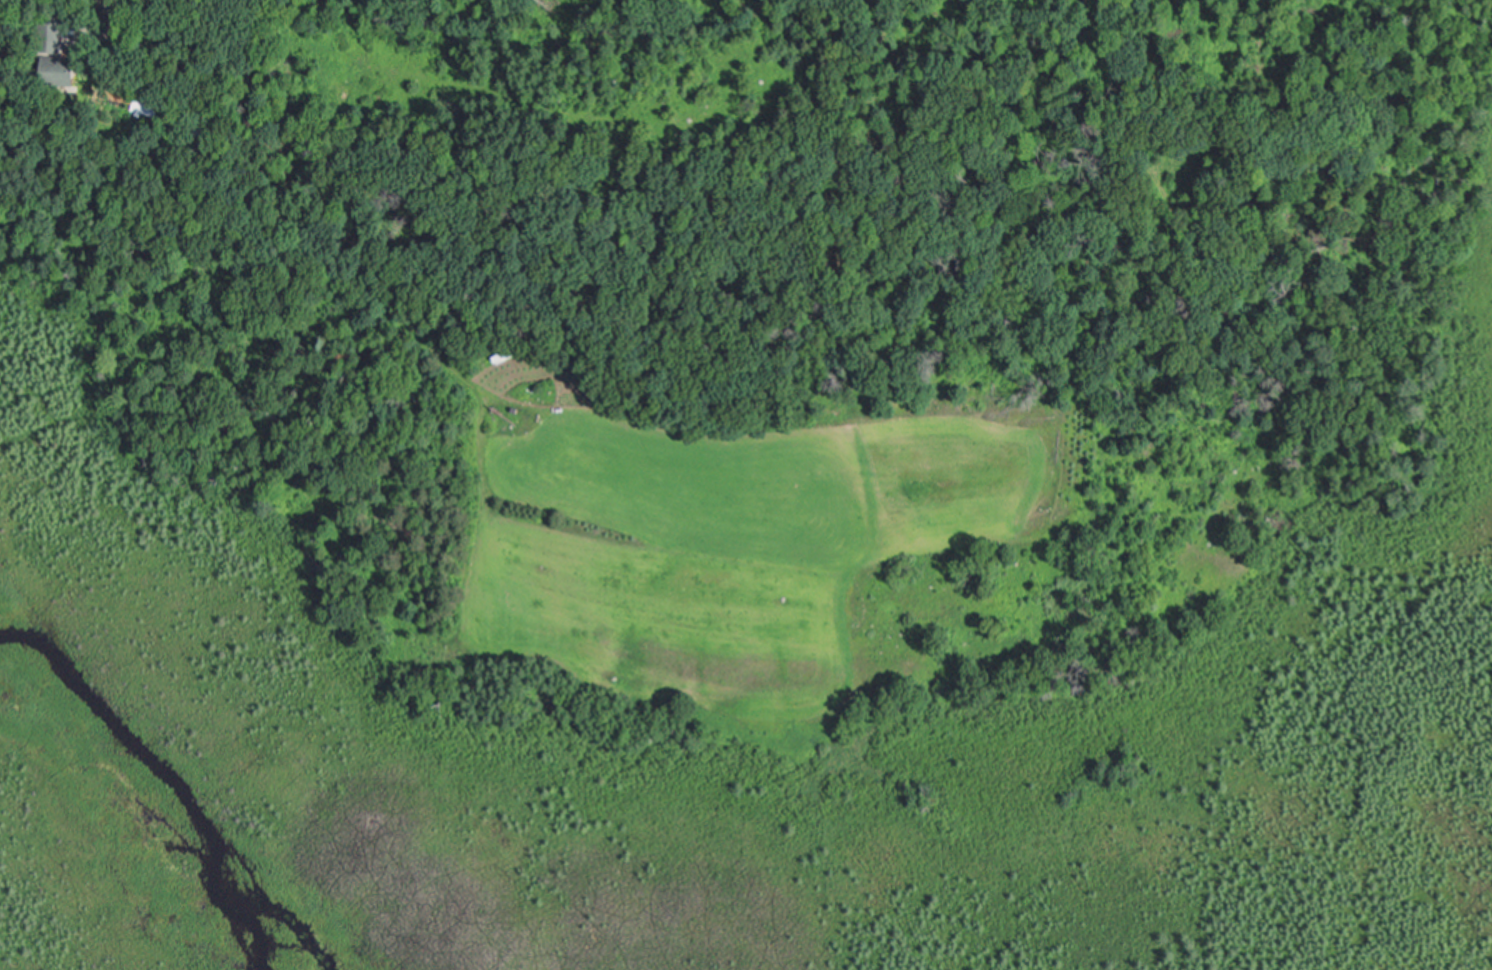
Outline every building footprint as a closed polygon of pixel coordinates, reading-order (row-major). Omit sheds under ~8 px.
[(42,82),(74,82),(74,59),(42,59),(42,82)]
